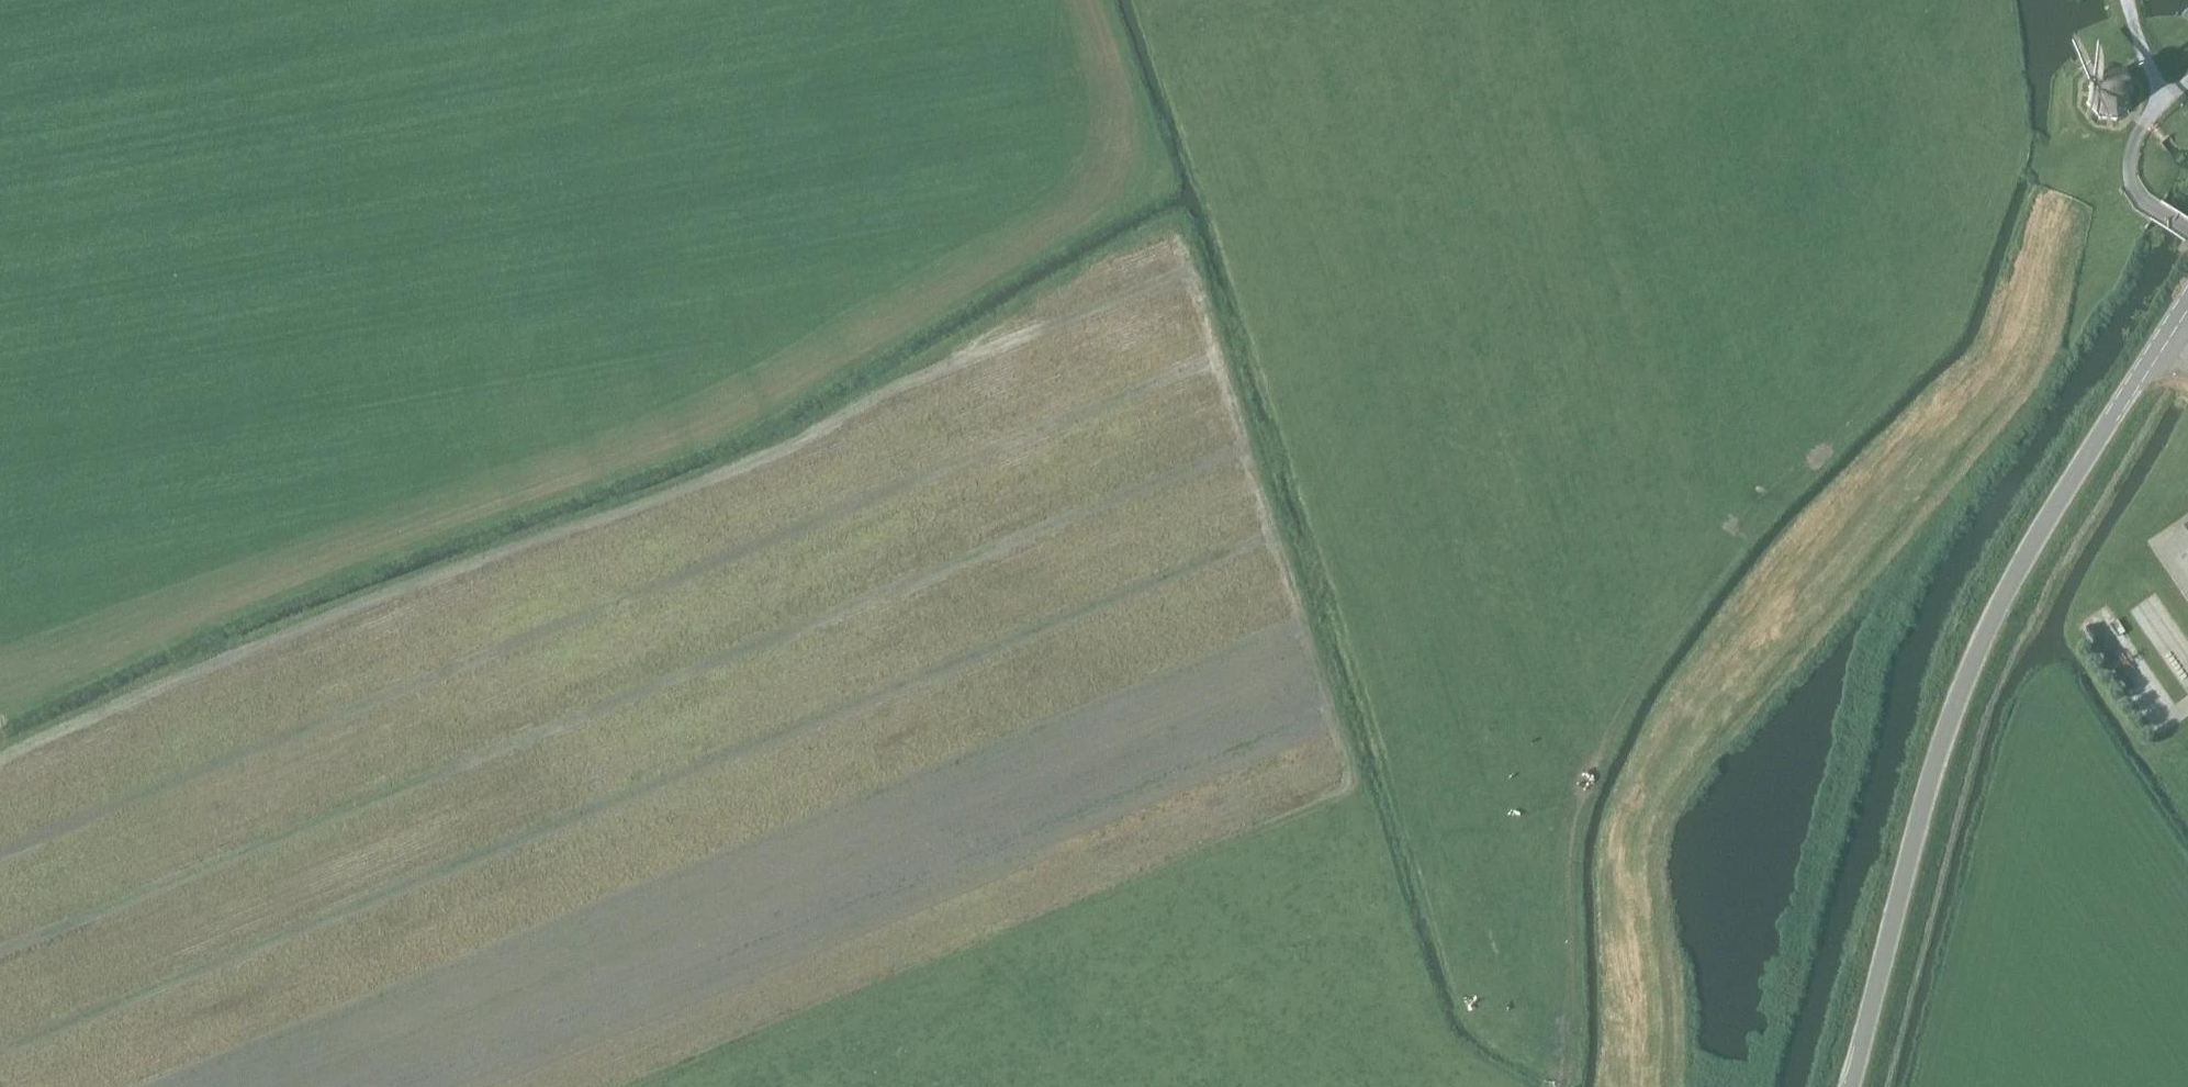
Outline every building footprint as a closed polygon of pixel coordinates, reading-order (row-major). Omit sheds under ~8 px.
[(2102,77),(2093,85),(2092,85),(2089,87),(2091,89),(2089,102),(2087,103),(2090,107),(2091,107),(2098,116),(2101,120),(2103,118),(2115,118),(2117,121),(2120,118),(2120,117),(2125,112),(2129,109),(2129,110),(2133,107),(2131,105),(2133,92),(2135,90),(2132,87),(2131,87),(2123,79),(2124,78),(2121,75),(2119,77),(2106,76),(2105,74),(2102,77)] [(2153,552),(2187,603),(2187,528),(2153,552)] [(2179,628),(2187,640),(2187,619),(2160,581),(2140,596),(2169,635),(2179,628)] [(2118,651),(2134,641),(2108,599),(2092,609),(2118,651)]
